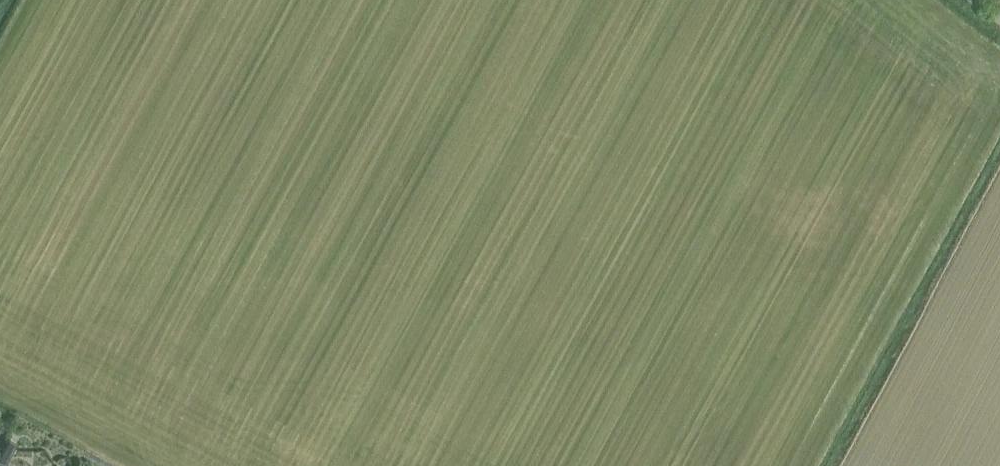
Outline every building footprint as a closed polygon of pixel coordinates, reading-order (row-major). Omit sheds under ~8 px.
[(0,457),(0,461),(7,464),(12,454),(4,450),(0,457)]
